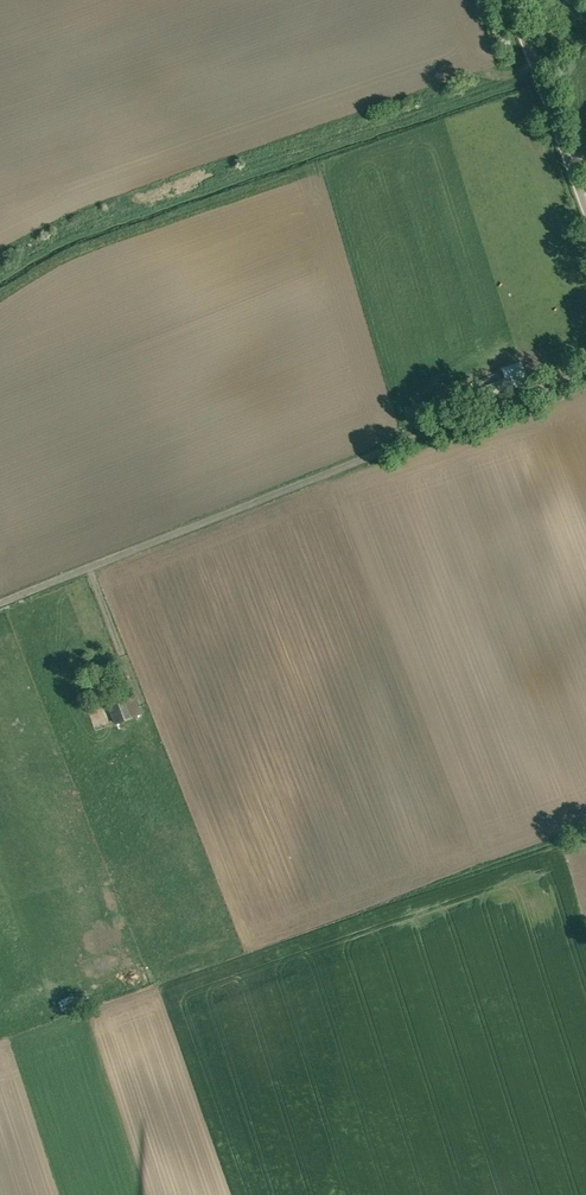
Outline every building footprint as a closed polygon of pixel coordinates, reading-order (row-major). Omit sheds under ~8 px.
[(521,362),(503,369),(507,378),(511,390),(529,383),(521,362)] [(511,390),(507,378),(472,391),(476,402),(511,390)] [(123,700),(109,706),(115,722),(129,716),(123,700)]
